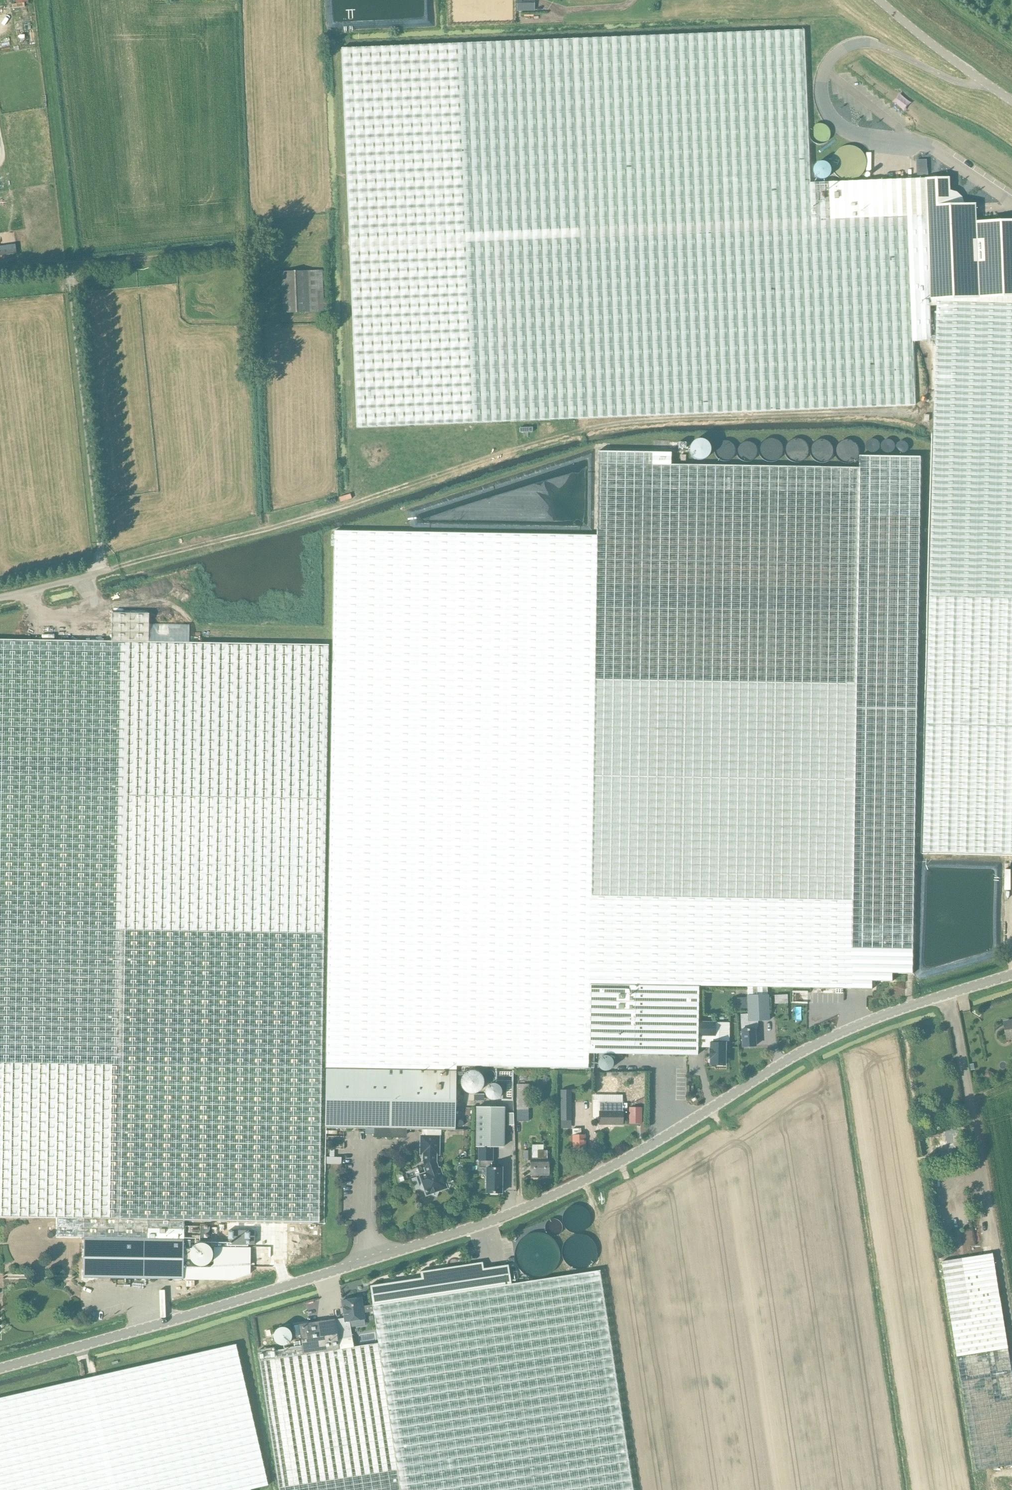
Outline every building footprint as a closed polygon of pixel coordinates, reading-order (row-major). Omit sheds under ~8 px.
[(534,0),(520,0),(520,11),(535,10),(534,0)] [(342,49),(357,428),(587,418),(915,405),(913,352),(912,342),(925,342),(931,341),(930,306),(938,306),(935,404),(924,852),(1011,854),(1011,220),(978,221),(977,217),(977,204),(965,204),(963,197),(958,193),(951,191),(950,177),(810,183),(806,80),(804,30),(732,33),(572,39),(342,49)] [(833,103),(824,111),(845,134),(854,126),(833,103)] [(831,135),(831,134),(830,131),(829,129),(828,127),(825,125),(823,125),(821,124),(817,125),(814,127),(812,130),(811,132),(811,134),(811,138),(813,141),(816,143),(818,144),(820,144),(823,144),(825,143),(827,142),(830,139),(831,135)] [(868,163),(868,162),(868,159),(866,155),(865,152),(862,150),(860,148),(857,146),(853,145),(849,145),(846,145),(843,146),(841,148),(838,150),(836,153),(834,157),(833,160),(833,163),(833,166),(834,170),(837,173),(839,176),(841,177),(844,179),(848,180),(851,180),(855,179),(858,178),(861,176),(863,175),(865,172),(866,169),(867,166),(868,163)] [(816,177),(817,178),(818,179),(819,179),(821,180),(822,180),(823,180),(824,179),(825,179),(826,178),(827,178),(828,177),(829,175),(830,174),(830,173),(830,172),(830,170),(830,169),(829,168),(829,167),(829,166),(828,165),(827,165),(826,164),(825,163),(824,163),(822,163),(821,163),(819,163),(817,164),(816,165),(815,166),(814,167),(814,168),(813,169),(813,170),(813,171),(813,173),(814,175),(815,176),(816,177)] [(323,270),(282,272),(283,313),(325,312),(323,270)] [(710,444),(693,437),(687,453),(703,459),(710,444)] [(761,451),(769,452),(769,460),(780,460),(781,440),(767,439),(767,446),(762,446),(761,451)] [(826,439),(819,445),(828,455),(835,449),(826,439)] [(719,445),(731,459),(741,451),(748,460),(758,452),(749,440),(735,451),(726,440),(719,445)] [(608,458),(598,974),(910,978),(920,464),(608,458)] [(430,1194),(435,1196),(438,1191),(446,1189),(439,1170),(438,1170),(436,1164),(435,1161),(436,1154),(438,1154),(439,1137),(427,1137),(427,1130),(455,1130),(456,1066),(588,1068),(588,1055),(597,536),(335,531),(325,1128),(375,1129),(375,1135),(377,1137),(403,1137),(406,1135),(406,1129),(421,1130),(421,1155),(424,1155),(424,1162),(424,1168),(427,1174),(420,1176),(423,1184),(420,1189),(425,1191),(427,1195),(430,1194)] [(84,1219),(84,1278),(184,1280),(184,1260),(191,1260),(193,1262),(196,1265),(198,1266),(201,1266),(206,1266),(209,1263),(212,1259),(213,1253),(211,1248),(208,1245),(205,1244),(199,1243),(194,1246),(191,1249),(184,1251),(185,1220),(320,1222),(329,645),(149,642),(150,614),(113,613),(112,642),(0,640),(0,1217),(84,1219)] [(589,984),(588,1053),(636,1054),(636,1050),(660,1050),(660,1054),(696,1055),(697,985),(589,984)] [(741,1029),(742,1047),(756,1046),(755,1029),(756,1021),(770,1021),(769,994),(767,995),(748,995),(747,995),(748,1022),(748,1024),(740,1024),(740,1029),(741,1029)] [(698,1021),(698,1034),(711,1034),(711,1041),(710,1041),(710,1048),(709,1048),(709,1056),(710,1056),(710,1064),(716,1064),(716,1065),(723,1065),(723,1063),(724,1064),(725,1050),(727,1050),(727,1040),(729,1040),(729,1021),(698,1021)] [(598,1062),(598,1063),(598,1065),(598,1066),(599,1067),(600,1068),(601,1069),(601,1070),(602,1070),(603,1071),(604,1071),(605,1071),(607,1071),(608,1071),(609,1070),(610,1069),(611,1068),(612,1068),(612,1067),(613,1066),(613,1065),(613,1064),(613,1063),(613,1062),(613,1061),(612,1060),(612,1059),(611,1058),(610,1057),(609,1057),(608,1056),(607,1056),(606,1056),(605,1056),(604,1056),(603,1056),(602,1057),(601,1057),(600,1058),(600,1059),(599,1059),(598,1060),(598,1061),(598,1062)] [(466,1092),(467,1093),(468,1093),(469,1094),(470,1094),(471,1094),(472,1094),(474,1094),(475,1094),(476,1093),(477,1093),(478,1093),(479,1092),(480,1091),(481,1090),(482,1089),(482,1088),(483,1087),(483,1086),(483,1085),(484,1084),(484,1083),(484,1082),(484,1081),(484,1080),(484,1079),(483,1078),(483,1077),(482,1077),(482,1076),(481,1075),(481,1074),(480,1073),(478,1072),(477,1072),(475,1071),(473,1071),(472,1071),(471,1071),(470,1071),(469,1071),(468,1071),(466,1072),(466,1073),(465,1073),(464,1074),(463,1075),(463,1076),(462,1076),(462,1077),(461,1078),(461,1079),(461,1080),(461,1081),(461,1082),(461,1083),(461,1084),(461,1085),(461,1086),(462,1087),(462,1088),(463,1089),(463,1090),(464,1091),(465,1091),(465,1092),(466,1092)] [(642,1077),(625,1077),(624,1095),(642,1096),(642,1077)] [(486,1099),(500,1097),(497,1082),(484,1085),(486,1099)] [(529,1121),(529,1084),(517,1084),(517,1121),(529,1121)] [(572,1121),(571,1091),(561,1091),(561,1121),(572,1121)] [(623,1125),(623,1103),(600,1103),(600,1125),(623,1125)] [(476,1107),(476,1147),(479,1147),(493,1147),(504,1147),(505,1107),(476,1107)] [(630,1107),(630,1124),(642,1124),(643,1107),(630,1107)] [(573,1129),(573,1155),(586,1155),(586,1135),(581,1135),(581,1129),(573,1129)] [(548,1151),(543,1151),(543,1145),(532,1145),(532,1151),(524,1151),(524,1160),(531,1160),(531,1175),(532,1175),(532,1178),(539,1178),(539,1175),(549,1175),(549,1159),(548,1159),(548,1151)] [(479,1147),(479,1160),(487,1160),(487,1168),(486,1193),(490,1193),(490,1195),(498,1195),(498,1193),(502,1193),(502,1168),(492,1168),(493,1147),(479,1147)] [(410,1171),(400,1174),(402,1180),(412,1177),(410,1171)] [(563,1225),(563,1224),(563,1222),(561,1219),(559,1217),(556,1217),(554,1217),(551,1218),(549,1221),(548,1223),(548,1225),(548,1227),(550,1229),(552,1231),(555,1232),(558,1232),(560,1230),(563,1227),(563,1225)] [(185,1226),(185,1233),(190,1233),(201,1233),(201,1238),(210,1239),(210,1225),(201,1225),(201,1226),(190,1226),(185,1226)] [(545,1232),(544,1230),(543,1228),(541,1227),(540,1227),(538,1227),(536,1228),(535,1229),(534,1232),(534,1233),(535,1235),(536,1236),(539,1237),(541,1237),(543,1236),(544,1234),(545,1232)] [(229,1230),(229,1244),(255,1245),(255,1231),(229,1230)] [(484,1254),(484,1253),(483,1251),(482,1249),(480,1247),(477,1247),(474,1247),(472,1248),(471,1251),(470,1253),(471,1255),(472,1257),(474,1259),(476,1260),(479,1259),(481,1258),(483,1256),(484,1254)] [(993,1254),(942,1262),(976,1470),(1011,1464),(1011,1370),(993,1254)] [(335,1319),(299,1325),(303,1346),(259,1353),(279,1489),(633,1489),(599,1270),(511,1284),(508,1264),(484,1268),(483,1262),(420,1271),(421,1278),(370,1285),(373,1304),(363,1306),(362,1298),(342,1301),(345,1318),(335,1320),(335,1319)] [(287,1328),(285,1328),(284,1327),(282,1327),(281,1328),(280,1328),(279,1328),(278,1329),(277,1329),(276,1330),(275,1331),(275,1332),(274,1333),(274,1334),(274,1335),(274,1336),(274,1337),(274,1338),(274,1339),(274,1340),(275,1341),(275,1342),(276,1342),(277,1343),(278,1344),(280,1345),(282,1345),(283,1345),(284,1345),(285,1345),(287,1344),(288,1343),(289,1343),(290,1341),(291,1339),(291,1338),(291,1337),(292,1336),(291,1335),(291,1334),(291,1333),(291,1332),(290,1331),(289,1330),(288,1329),(287,1328)] [(251,1489),(268,1485),(236,1344),(0,1398),(0,1489),(251,1489)]
